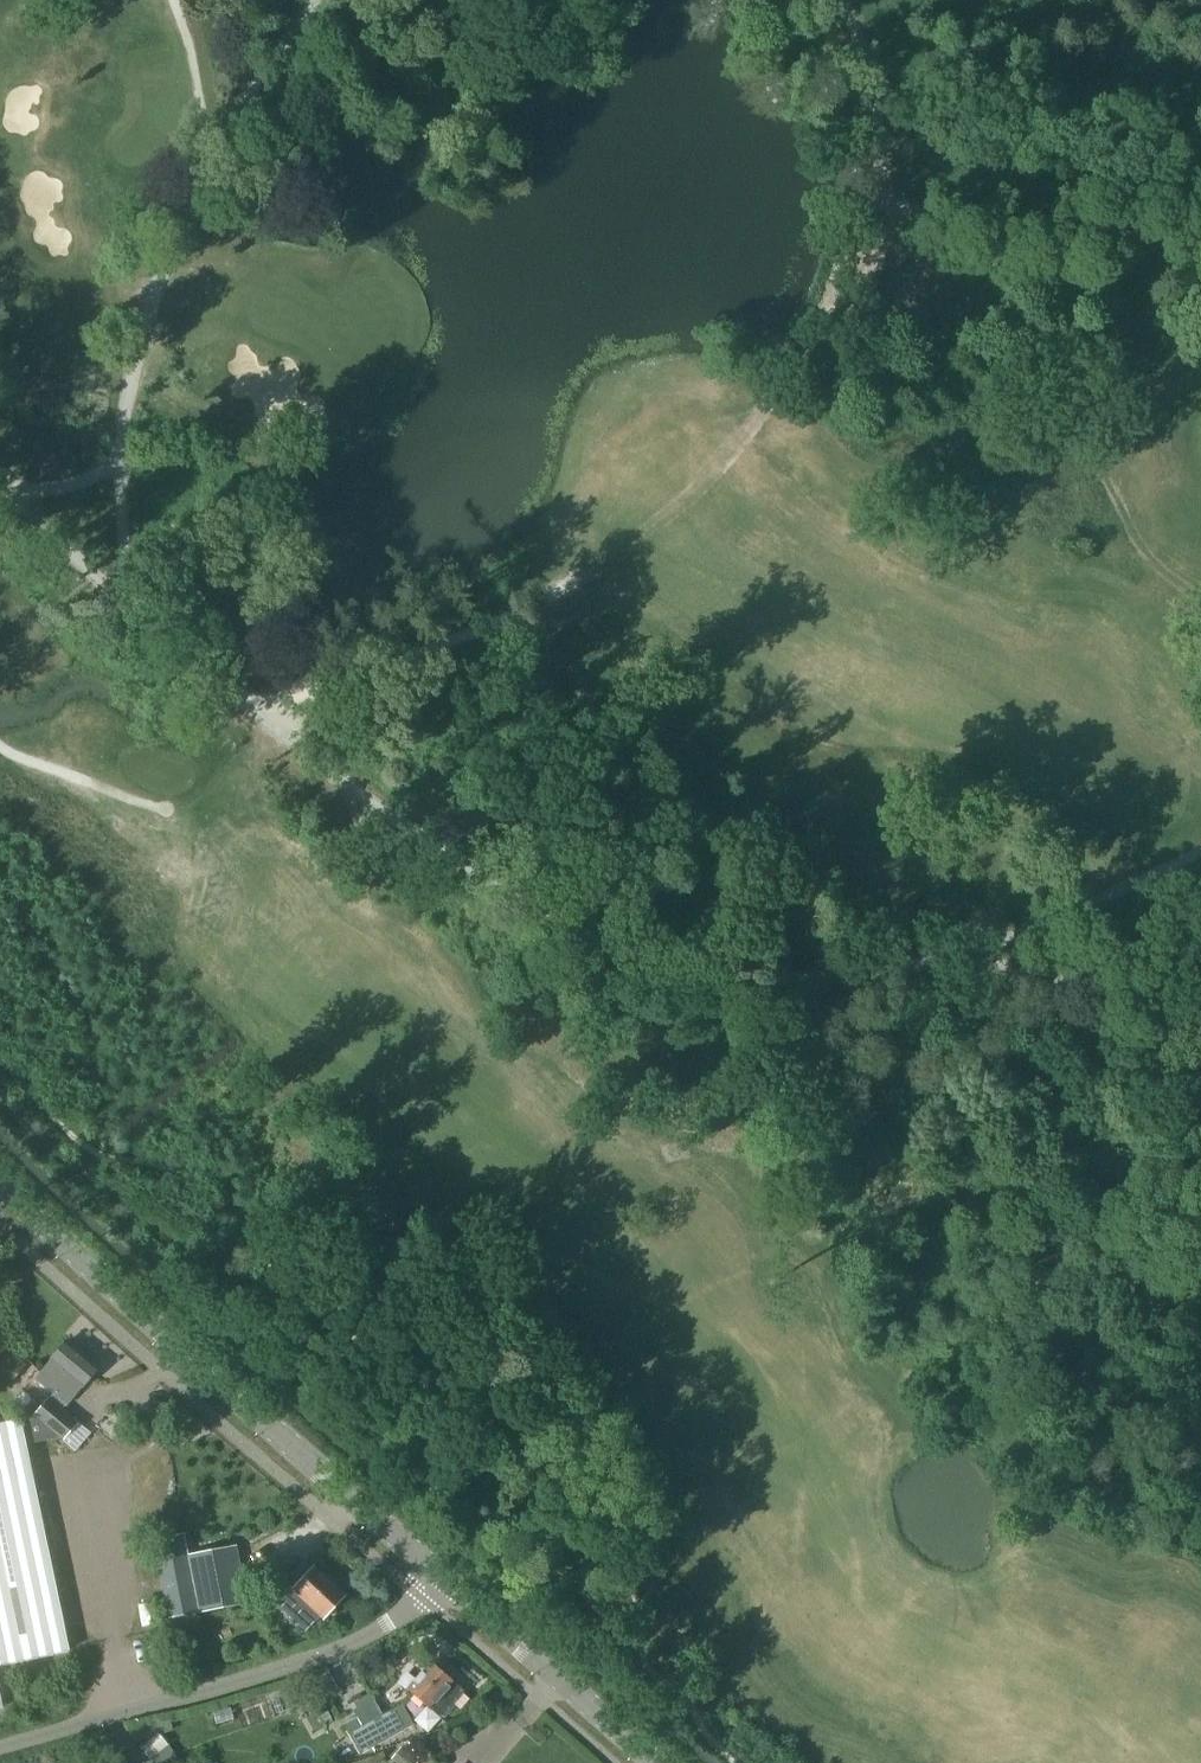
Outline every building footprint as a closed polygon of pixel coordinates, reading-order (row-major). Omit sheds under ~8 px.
[(905,336),(960,340),(966,265),(911,260),(905,336)] [(35,1415),(61,1438),(63,1439),(76,1423),(61,1410),(81,1386),(82,1387),(97,1368),(66,1342),(50,1360),(51,1361),(36,1380),(53,1394),(35,1415)] [(61,1438),(35,1415),(20,1419),(0,1423),(0,1665),(69,1650),(25,1444),(61,1438)] [(154,1540),(168,1618),(245,1604),(241,1580),(244,1579),(242,1566),(239,1566),(235,1547),(187,1556),(183,1535),(154,1540)] [(323,1620),(346,1595),(314,1565),(293,1588),(288,1584),(272,1601),(305,1632),(319,1617),(323,1620)] [(406,1689),(440,1719),(464,1691),(431,1662),(406,1689)] [(59,1706),(57,1696),(47,1698),(50,1708),(59,1706)] [(402,1704),(360,1727),(359,1728),(353,1718),(343,1724),(359,1754),(413,1724),(402,1704)] [(21,1708),(23,1718),(38,1715),(36,1705),(21,1708)] [(176,1755),(168,1745),(145,1762),(166,1762),(176,1755)] [(395,1762),(416,1762),(417,1762),(400,1747),(390,1759),(395,1762)]
